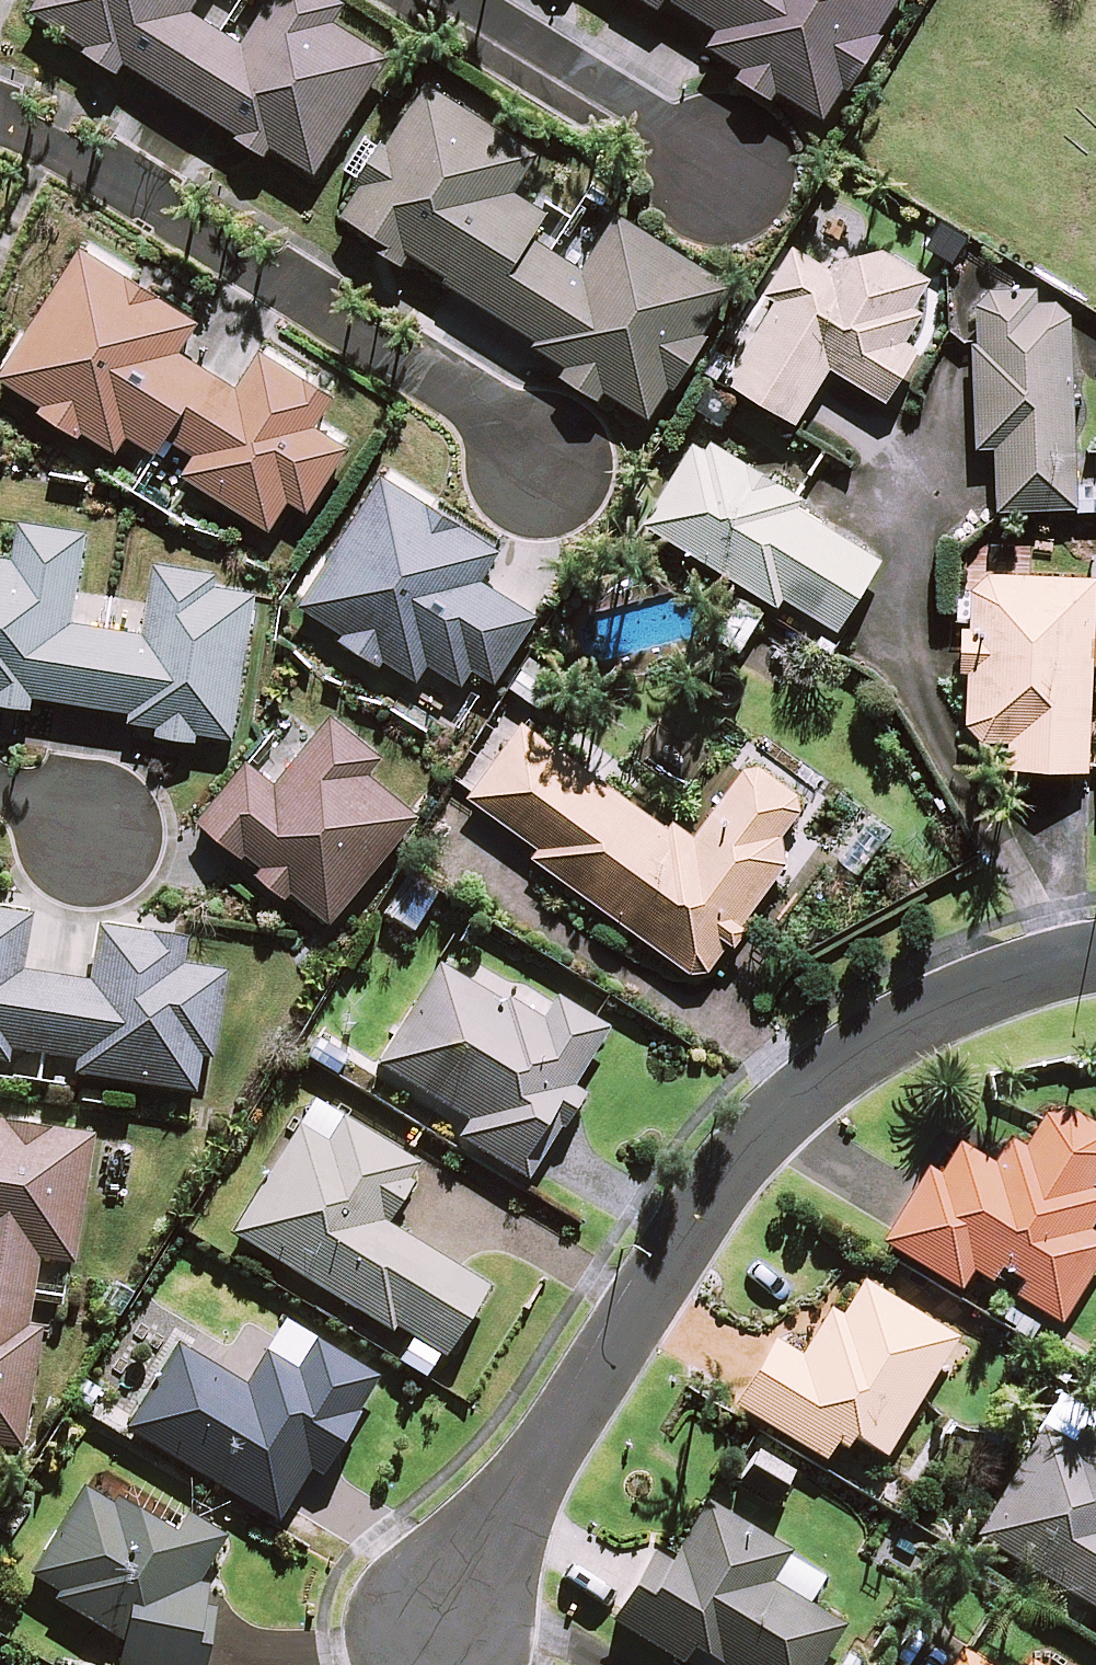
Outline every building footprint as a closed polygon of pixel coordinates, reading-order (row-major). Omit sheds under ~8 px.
[(34,12),(126,69),(131,60),(313,174),(386,57),(330,22),(341,4),(335,0),(274,0),(265,13),(244,0),(41,0),(34,12)] [(721,31),(714,42),(748,64),(741,75),(775,96),(781,87),(824,114),(896,0),(672,0),(721,31)] [(538,156),(429,87),(338,232),(403,273),(415,254),(573,353),(562,371),(601,396),(607,388),(649,414),(732,283),(625,216),(588,275),(530,239),(545,216),(513,196),(538,156)] [(914,302),(929,278),(891,255),(836,251),(825,265),(795,247),(767,293),(779,300),(731,380),(798,421),(831,366),(889,401),(921,348),(909,340),(927,310),(914,302)] [(198,322),(85,251),(6,374),(120,446),(131,430),(160,448),(170,432),(202,452),(189,473),(270,524),(289,494),(308,507),(346,447),(315,428),(333,398),(263,354),(237,394),(176,356),(198,322)] [(996,451),(996,511),(1095,512),(1095,484),(1073,484),(1074,321),(1060,301),(1041,300),(1041,285),(976,285),(975,451),(996,451)] [(794,493),(701,436),(648,523),(778,603),(784,594),(840,629),(882,559),(789,502),(794,493)] [(499,550),(384,478),(304,605),(419,677),(430,659),(463,680),(474,663),(493,675),(532,614),(479,581),(499,550)] [(37,705),(39,696),(140,711),(138,720),(164,724),(163,731),(196,736),(197,729),(233,734),(255,591),(218,586),(219,578),(160,569),(150,636),(75,625),(89,533),(28,524),(22,562),(0,558),(0,699),(37,705)] [(982,737),(1013,739),(1011,766),(1089,770),(1095,617),(1095,578),(973,573),(966,725),(982,737)] [(250,762),(204,816),(247,852),(252,846),(271,862),(263,871),(290,894),(298,885),(336,918),(421,820),(369,775),(384,758),(337,718),(278,786),(250,762)] [(704,978),(730,943),(739,950),(755,930),(746,923),(792,862),(785,843),(805,813),(800,791),(775,773),(767,767),(748,768),(702,832),(681,817),(673,829),(526,722),(472,797),(540,846),(534,855),(704,978)] [(437,894),(409,877),(385,915),(413,932),(437,894)] [(2,1059),(4,1047),(81,1058),(79,1071),(194,1088),(200,1053),(212,1055),(224,978),(180,971),(184,942),(103,930),(95,988),(18,977),(27,918),(0,914),(0,1059),(2,1059)] [(542,1024),(441,964),(380,1066),(471,1120),(460,1138),(523,1176),(608,1032),(556,1000),(542,1024)] [(372,1065),(322,1036),(309,1059),(358,1088),(372,1065)] [(929,1168),(883,1242),(959,1288),(971,1269),(990,1281),(999,1266),(1021,1280),(1012,1294),(1057,1322),(1095,1259),(1095,1239),(1082,1230),(1095,1208),(1095,1130),(1052,1103),(1021,1153),(1006,1143),(992,1166),(958,1145),(940,1175),(929,1168)] [(234,1233),(410,1343),(393,1371),(422,1390),(442,1358),(447,1361),(490,1291),(385,1226),(420,1169),(315,1104),(234,1233)] [(0,1121),(0,1443),(21,1446),(38,1331),(24,1329),(35,1257),(71,1263),(90,1135),(0,1121)] [(953,1338),(861,1282),(840,1317),(828,1310),(800,1358),(772,1341),(734,1405),(827,1461),(845,1431),(883,1454),(953,1338)] [(378,1379),(316,1341),(298,1372),(268,1354),(247,1388),(178,1347),(128,1429),(279,1520),(312,1465),(322,1472),(378,1379)] [(1082,1427),(1071,1445),(1043,1428),(977,1536),(1095,1608),(1095,1435),(1082,1427)] [(792,1473),(757,1450),(738,1479),(773,1502),(792,1473)] [(33,1572),(62,1591),(56,1599),(125,1642),(120,1664),(200,1664),(211,1608),(191,1604),(232,1541),(185,1511),(172,1532),(92,1480),(33,1572)] [(706,1503),(669,1561),(651,1550),(608,1617),(680,1663),(692,1645),(724,1664),(817,1664),(842,1626),(806,1603),(823,1576),(706,1503)] [(961,1649),(950,1664),(986,1664),(961,1649)]
